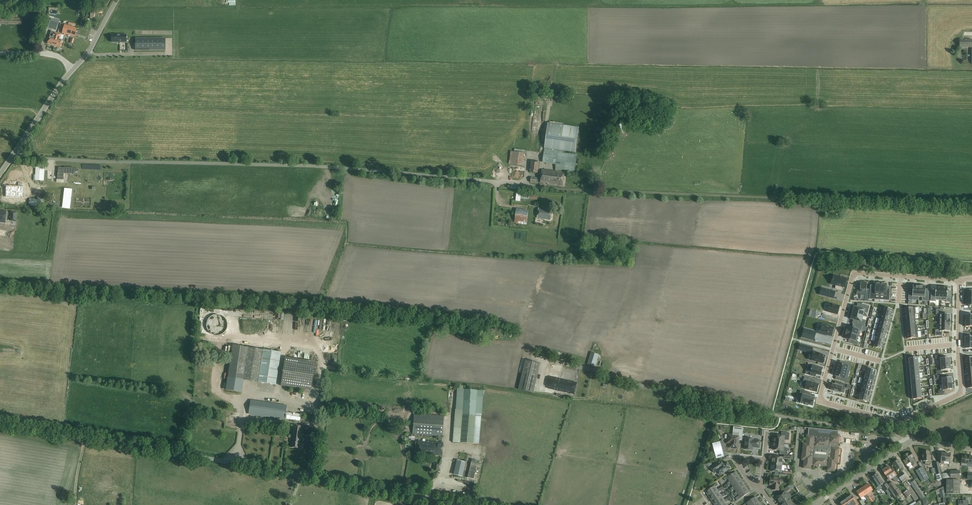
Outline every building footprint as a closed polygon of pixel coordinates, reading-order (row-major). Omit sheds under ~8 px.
[(59,24),(50,21),(48,27),(57,30),(59,24)] [(65,25),(62,33),(75,37),(77,28),(65,25)] [(54,46),(58,34),(54,32),(52,37),(50,36),(48,44),(54,46)] [(58,34),(54,46),(60,48),(62,40),(60,39),(61,35),(58,34)] [(165,38),(135,38),(135,50),(165,50),(165,38)] [(971,48),(971,39),(960,39),(960,48),(971,48)] [(548,123),(546,141),(543,162),(546,162),(546,163),(556,164),(555,170),(575,173),(577,154),(563,153),(564,151),(575,153),(579,127),(548,123)] [(511,164),(522,166),(524,153),(513,152),(511,164)] [(530,171),(538,172),(539,160),(530,160),(530,171)] [(58,168),(58,180),(66,180),(66,174),(74,175),(74,169),(58,168)] [(542,170),(540,183),(562,186),(564,172),(542,170)] [(22,198),(23,198),(23,186),(22,186),(22,181),(29,181),(29,172),(15,172),(15,181),(18,181),(17,186),(6,185),(6,197),(17,197),(17,200),(22,200),(22,198)] [(552,210),(539,208),(538,218),(551,220),(552,210)] [(514,223),(526,223),(526,210),(515,210),(514,223)] [(834,276),(832,284),(836,285),(835,289),(842,291),(843,287),(845,287),(847,279),(834,276)] [(857,290),(856,294),(864,295),(864,301),(868,301),(869,289),(867,289),(867,282),(861,282),(860,291),(857,290)] [(870,290),(869,299),(879,300),(881,283),(874,283),(874,285),(874,290),(870,290)] [(881,283),(879,300),(889,300),(890,291),(886,291),(887,286),(887,284),(881,283)] [(909,293),(908,300),(913,300),(913,296),(919,297),(919,285),(916,285),(916,286),(913,285),(913,288),(913,294),(909,293)] [(919,285),(919,297),(922,297),(922,301),(928,301),(929,295),(925,294),(926,289),(926,286),(923,286),(923,285),(919,285)] [(942,287),(941,300),(946,301),(946,302),(951,302),(951,296),(947,296),(947,291),(948,288),(942,287)] [(825,289),(823,295),(834,298),(835,292),(825,289)] [(829,303),(827,311),(838,314),(840,306),(829,303)] [(853,309),(852,313),(863,316),(864,312),(868,313),(869,307),(861,304),(860,308),(857,307),(854,307),(854,309),(853,309)] [(883,306),(881,312),(891,315),(892,309),(883,306)] [(936,309),(936,314),(940,314),(940,322),(950,323),(950,319),(950,314),(942,314),(942,309),(936,309)] [(881,312),(879,318),(889,321),(891,315),(881,312)] [(852,313),(851,316),(851,317),(851,319),(853,320),(857,321),(856,324),(863,326),(864,327),(865,320),(862,319),(863,316),(852,313)] [(241,321),(244,321),(244,319),(235,318),(234,330),(240,331),(241,321)] [(879,318),(878,324),(888,327),(889,321),(879,318)] [(936,330),(936,335),(942,336),(942,331),(950,331),(950,326),(950,323),(940,322),(940,330),(936,330)] [(822,324),(819,333),(825,335),(825,334),(832,336),(834,328),(830,327),(830,326),(822,324)] [(847,329),(846,332),(858,336),(860,330),(861,331),(863,326),(856,324),(855,324),(853,328),(852,328),(848,327),(847,330),(847,329)] [(878,324),(876,330),(886,333),(888,327),(878,324)] [(804,329),(802,337),(814,340),(816,332),(804,329)] [(876,330),(875,336),(876,336),(884,339),(886,333),(876,330)] [(846,336),(845,338),(849,339),(851,340),(850,343),(857,345),(858,341),(857,341),(858,336),(846,332),(845,335),(846,336)] [(276,385),(281,353),(248,347),(233,345),(226,390),(242,393),(244,380),(276,385)] [(800,345),(799,350),(811,353),(813,348),(800,345)] [(587,364),(595,366),(598,355),(590,352),(587,364)] [(814,353),(812,360),(823,363),(824,363),(825,360),(824,359),(825,356),(822,355),(823,355),(817,353),(817,354),(814,353)] [(285,357),(281,386),(311,390),(313,374),(314,374),(315,372),(313,372),(315,362),(285,357)] [(540,363),(526,360),(519,389),(534,393),(540,363)] [(809,364),(807,369),(811,370),(810,375),(815,376),(816,374),(821,375),(822,373),(821,373),(823,368),(815,366),(815,365),(808,363),(808,364),(809,364)] [(836,366),(835,370),(846,373),(847,369),(850,370),(851,364),(846,363),(845,366),(838,364),(837,367),(836,366)] [(866,368),(865,374),(866,374),(874,376),(876,370),(866,368)] [(835,370),(834,373),(835,373),(835,376),(841,378),(840,381),(846,382),(848,377),(845,376),(846,373),(835,370)] [(577,383),(551,377),(548,389),(574,395),(577,383)] [(804,377),(803,381),(803,382),(807,382),(805,388),(805,389),(817,392),(819,384),(814,383),(811,382),(812,379),(804,377)] [(862,378),(861,384),(862,384),(872,386),(873,381),(864,379),(862,378)] [(832,384),(831,390),(834,391),(837,392),(841,392),(841,389),(844,390),(845,384),(835,381),(834,384),(832,384)] [(482,391),(457,389),(452,442),(478,444),(482,391)] [(800,391),(799,395),(802,396),(801,402),(805,404),(805,405),(808,405),(813,406),(814,402),(813,401),(815,397),(807,395),(808,393),(800,391)] [(859,394),(858,400),(867,402),(869,397),(860,394),(859,394)] [(284,419),(286,405),(251,400),(249,414),(284,419)] [(286,412),(285,419),(299,421),(300,414),(286,412)] [(442,437),(443,416),(414,413),(412,434),(442,437)] [(303,443),(301,442),(303,427),(293,425),(290,442),(292,443),(291,447),(299,448),(302,448),(303,443)] [(808,435),(807,435),(806,443),(803,443),(802,460),(804,460),(803,468),(811,469),(811,465),(813,465),(826,466),(828,466),(827,471),(835,471),(836,463),(838,464),(840,448),(838,448),(838,444),(839,444),(840,436),(839,436),(839,434),(840,434),(838,434),(838,431),(840,431),(805,427),(805,428),(809,428),(808,435)] [(774,443),(784,444),(784,440),(789,440),(790,433),(782,432),(782,436),(775,435),(775,438),(774,439),(773,441),(774,442),(774,443)] [(730,447),(738,448),(739,440),(739,436),(733,435),(730,435),(726,434),(725,434),(725,438),(728,439),(727,443),(730,443),(730,447)] [(759,447),(760,440),(753,440),(753,439),(745,438),(744,449),(752,450),(753,447),(759,447)] [(712,447),(712,448),(713,449),(714,450),(715,450),(717,458),(724,456),(723,453),(728,450),(722,440),(719,441),(720,443),(713,445),(713,446),(712,447)] [(417,454),(441,456),(442,443),(418,441),(417,454)] [(780,454),(784,454),(787,455),(788,448),(784,448),(784,444),(774,443),(773,444),(773,446),(774,447),(773,450),(780,450),(780,454)] [(910,452),(908,453),(904,456),(905,459),(903,461),(906,465),(911,462),(912,464),(916,462),(914,460),(913,458),(913,457),(910,452)] [(942,453),(940,464),(943,464),(943,462),(950,462),(950,454),(942,453)] [(971,465),(971,456),(962,455),(961,464),(971,465)] [(771,464),(782,465),(783,457),(773,456),(772,461),(771,464)] [(465,462),(459,460),(455,475),(462,476),(465,462)] [(902,472),(905,470),(898,460),(893,463),(897,470),(900,468),(902,472)] [(721,475),(731,468),(726,462),(721,465),(719,462),(711,467),(715,473),(718,471),(721,475)] [(938,462),(934,463),(937,474),(935,475),(937,480),(944,478),(943,473),(941,474),(938,462)] [(782,465),(771,464),(771,467),(772,467),(771,471),(779,472),(779,475),(786,476),(786,472),(781,471),(782,465)] [(892,468),(890,469),(888,466),(882,470),(886,476),(889,481),(897,475),(892,468)] [(916,471),(921,481),(922,481),(923,482),(929,479),(926,473),(927,472),(923,466),(916,471)] [(960,470),(950,471),(951,479),(960,478),(960,470)] [(728,484),(739,477),(736,471),(727,477),(726,477),(724,478),(725,480),(728,479),(730,482),(727,483),(728,484)] [(898,475),(902,482),(907,479),(903,472),(898,475)] [(874,475),(872,477),(875,482),(878,487),(876,488),(877,489),(878,491),(881,489),(883,488),(884,490),(885,491),(888,490),(890,488),(889,486),(887,483),(886,484),(885,485),(884,484),(884,483),(883,483),(882,482),(881,480),(882,480),(879,477),(877,473),(874,475)] [(743,482),(739,477),(728,484),(729,486),(731,484),(733,487),(731,489),(743,482)] [(772,490),(779,490),(779,486),(780,486),(781,478),(771,477),(770,485),(773,485),(772,490)] [(806,497),(816,491),(812,485),(809,486),(804,479),(796,484),(799,490),(802,489),(806,497)] [(910,483),(921,500),(926,497),(915,480),(910,483)] [(960,494),(960,480),(946,480),(946,494),(960,494)] [(891,481),(888,484),(894,492),(897,498),(902,495),(898,489),(897,490),(891,481)] [(746,487),(743,482),(731,489),(732,491),(735,489),(737,492),(734,494),(735,495),(746,487)] [(708,490),(706,491),(708,494),(709,497),(712,495),(715,493),(718,491),(718,490),(716,487),(717,486),(718,485),(718,484),(717,483),(714,485),(714,486),(713,486),(712,485),(711,485),(710,486),(711,488),(708,490)] [(868,484),(863,488),(869,497),(867,498),(868,499),(869,501),(871,500),(871,501),(872,500),(870,496),(872,495),(870,492),(872,490),(868,484)] [(780,504),(789,498),(786,493),(790,490),(788,486),(779,492),(782,490),(783,493),(777,497),(779,501),(780,504)] [(746,487),(735,495),(735,496),(738,494),(741,498),(750,492),(746,487)] [(712,495),(709,497),(711,499),(713,502),(716,500),(719,498),(722,496),(721,495),(720,493),(719,492),(720,491),(722,490),(721,489),(720,488),(718,490),(718,491),(715,493),(712,495)] [(869,497),(863,488),(857,492),(861,498),(864,496),(866,500),(868,499),(867,498),(869,497)] [(713,502),(714,504),(715,504),(719,504),(722,503),(725,501),(724,500),(723,499),(722,497),(725,495),(724,494),(724,493),(721,495),(722,496),(719,498),(716,500),(713,502)] [(846,499),(850,504),(853,504),(852,504),(856,501),(852,495),(846,499)] [(759,502),(756,497),(747,503),(748,504),(755,504),(759,502)]
